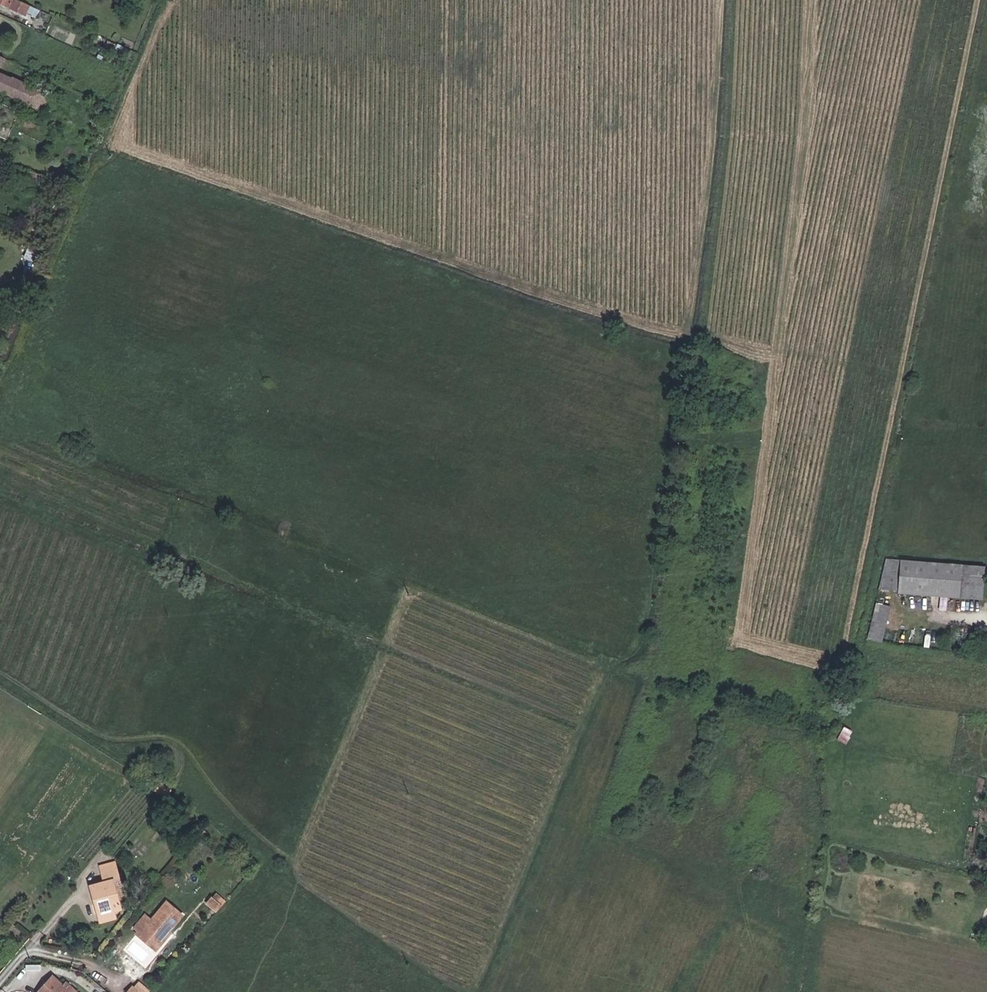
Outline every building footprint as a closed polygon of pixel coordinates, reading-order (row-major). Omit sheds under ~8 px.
[(2,70),(8,58),(0,55),(0,90),(8,94),(9,92),(39,107),(38,109),(47,113),(55,96),(2,70)] [(964,589),(965,573),(986,574),(986,557),(906,552),(903,585),(964,589)] [(986,590),(986,574),(965,573),(964,589),(986,590)] [(868,637),(883,641),(893,605),(878,601),(868,637)] [(173,790),(177,784),(171,779),(166,785),(173,790)] [(127,863),(125,857),(110,861),(112,867),(127,863)] [(124,905),(131,904),(124,876),(130,874),(127,863),(112,867),(115,877),(100,881),(102,890),(108,889),(113,908),(124,905)] [(109,917),(126,913),(124,905),(113,908),(108,889),(102,890),(109,917)] [(232,903),(235,900),(226,892),(223,896),(232,903)] [(217,903),(225,911),(232,903),(223,896),(217,903)] [(153,927),(168,941),(193,912),(178,898),(161,918),(155,913),(145,924),(151,930),(153,927)] [(164,946),(168,941),(153,927),(151,930),(149,932),(164,946)] [(69,981),(59,971),(42,990),(44,991),(82,991),(69,981)] [(73,976),(69,981),(82,991),(91,991),(73,976)] [(141,983),(134,991),(136,991),(152,991),(141,983)]
